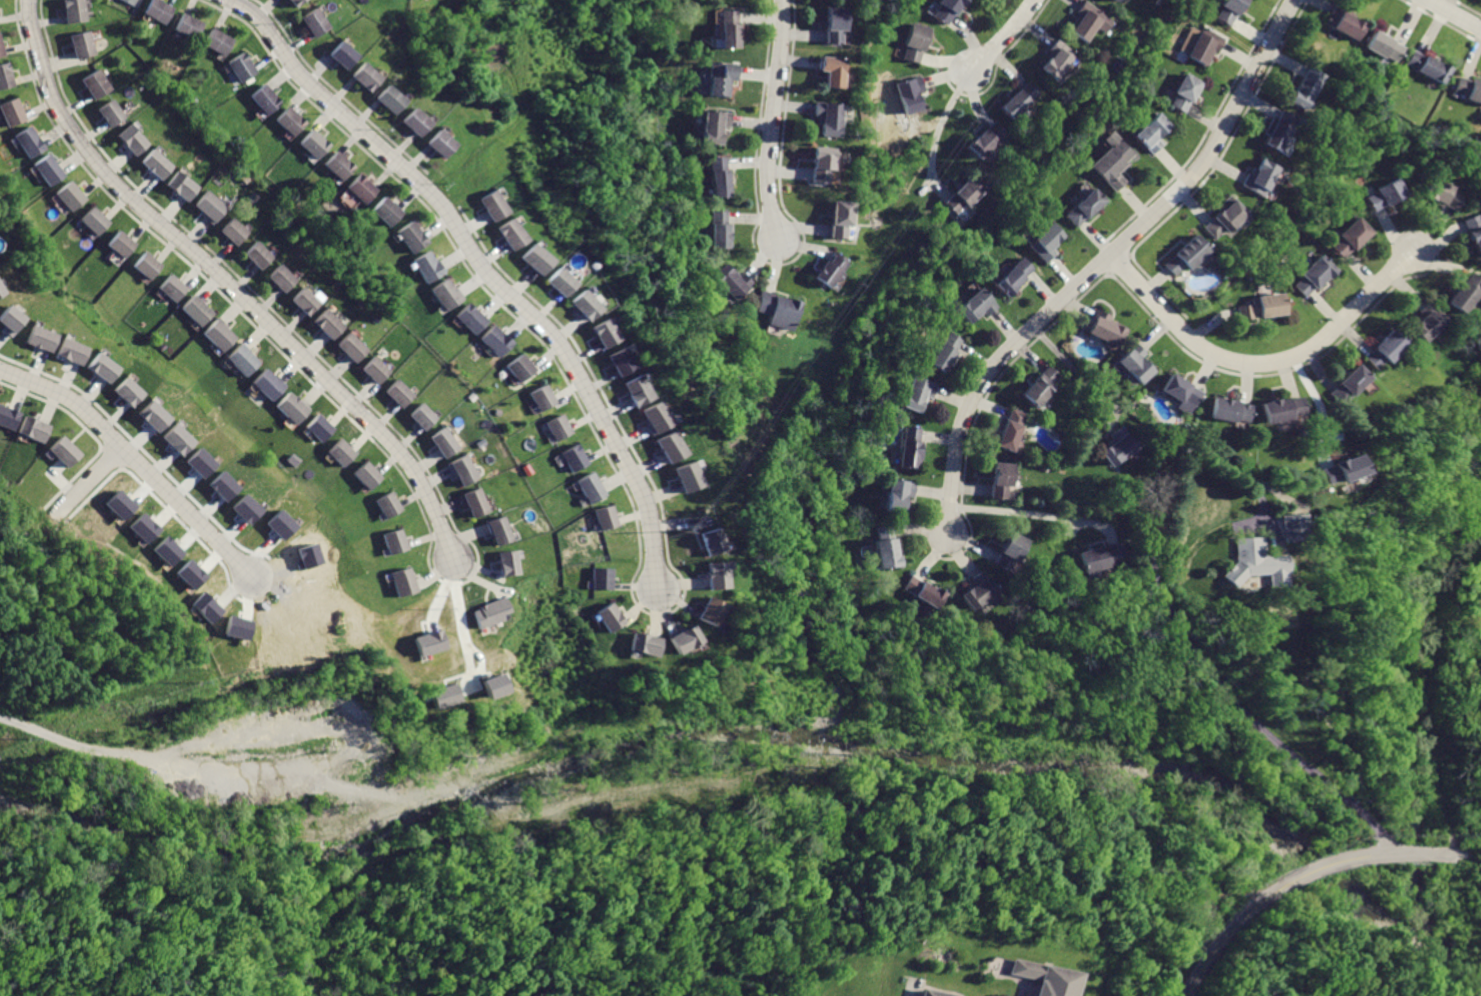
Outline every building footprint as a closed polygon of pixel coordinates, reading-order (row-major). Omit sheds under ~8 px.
[(63,25),(84,22),(82,0),(60,0),(63,25)] [(139,12),(163,24),(171,6),(158,0),(145,0),(139,12)] [(293,12),(307,0),(283,0),(293,12)] [(927,16),(945,28),(966,0),(938,0),(927,16)] [(1073,16),(1078,20),(1068,32),(1081,42),(1093,26),(1105,35),(1117,19),(1091,0),(1085,0),(1073,16)] [(1212,20),(1229,31),(1249,0),(1225,0),(1212,20)] [(1337,3),(1326,25),(1356,39),(1366,17),(1337,3)] [(826,5),(823,40),(844,42),(846,7),(826,5)] [(314,7),(298,18),(313,41),(329,30),(314,7)] [(721,8),(718,46),(739,48),(742,10),(721,8)] [(181,11),(171,34),(194,45),(205,23),(181,11)] [(907,22),(897,58),(918,64),(928,27),(907,22)] [(212,26),(201,44),(222,58),(234,40),(212,26)] [(1205,28),(1189,54),(1209,66),(1225,39),(1205,28)] [(1376,28),(1364,48),(1392,66),(1404,46),(1376,28)] [(65,35),(70,60),(92,55),(87,31),(65,35)] [(1056,38),(1043,53),(1049,55),(1039,67),(1053,79),(1074,53),(1056,38)] [(338,39),(325,52),(344,70),(357,57),(338,39)] [(1415,48),(1406,67),(1441,84),(1450,65),(1415,48)] [(242,52),(225,62),(239,84),(256,74),(242,52)] [(818,55),(817,70),(823,71),(822,86),(843,88),(846,57),(818,55)] [(712,60),(708,93),(727,95),(729,82),(736,83),(738,64),(712,60)] [(14,86),(7,61),(0,63),(0,89),(14,86)] [(359,61),(347,77),(368,93),(380,77),(359,61)] [(1307,63),(1288,98),(1307,109),(1327,75),(1307,63)] [(78,77),(89,99),(107,91),(96,68),(78,77)] [(1181,71),(1166,101),(1185,112),(1201,81),(1181,71)] [(892,80),(902,116),(924,110),(919,94),(926,92),(920,72),(892,80)] [(1453,96),(1480,104),(1480,81),(1459,75),(1453,96)] [(1027,80),(1000,104),(1014,118),(1041,95),(1027,80)] [(262,81),(246,94),(263,115),(279,103),(262,81)] [(384,86),(371,100),(391,117),(403,102),(384,86)] [(5,127),(26,118),(17,94),(0,100),(0,114),(5,127)] [(94,107),(106,127),(124,117),(112,96),(94,107)] [(816,98),(814,118),(818,119),(817,135),(841,137),(845,102),(816,98)] [(283,104),(270,118),(289,137),(303,123),(283,104)] [(410,104),(396,121),(415,137),(429,120),(410,104)] [(706,106),(701,142),(722,144),(724,127),(731,128),(734,110),(706,106)] [(1281,107),(1264,140),(1283,150),(1301,118),(1281,107)] [(1157,110),(1131,132),(1150,155),(1165,142),(1160,136),(1171,126),(1157,110)] [(994,119),(967,142),(982,158),(1008,136),(994,119)] [(134,156),(148,143),(129,122),(115,136),(134,156)] [(10,136),(24,158),(43,147),(29,125),(10,136)] [(308,127),(295,144),(317,160),(330,144),(308,127)] [(434,130),(421,144),(439,161),(453,146),(434,130)] [(1115,132),(1104,141),(1111,148),(1090,166),(1115,195),(1131,181),(1121,170),(1136,156),(1115,132)] [(812,144),(809,180),(823,181),(823,174),(830,174),(832,146),(812,144)] [(172,166),(152,147),(139,162),(159,180),(172,166)] [(334,152),(321,166),(340,183),(352,168),(334,152)] [(44,153),(29,166),(46,187),(62,173),(44,153)] [(708,157),(709,198),(729,197),(727,156),(708,157)] [(1260,158),(1253,173),(1247,171),(1239,187),(1262,198),(1277,166),(1260,158)] [(198,186),(176,169),(164,184),(186,202),(198,186)] [(357,176),(338,198),(350,208),(357,201),(359,203),(372,188),(357,176)] [(1364,193),(1374,212),(1407,195),(1397,176),(1364,193)] [(968,177),(945,195),(937,201),(950,218),(982,195),(968,177)] [(1434,177),(1423,196),(1454,214),(1465,195),(1434,177)] [(67,179),(51,194),(70,214),(86,199),(67,179)] [(1091,186),(1063,210),(1076,226),(1104,202),(1091,186)] [(204,188),(188,204),(209,225),(226,208),(204,188)] [(491,189),(473,197),(484,223),(503,215),(491,189)] [(385,195),(369,210),(387,229),(402,214),(385,195)] [(1228,197),(1201,226),(1216,241),(1244,212),(1228,197)] [(830,199),(826,237),(846,239),(850,200),(830,199)] [(89,205),(77,218),(96,235),(108,222),(89,205)] [(712,207),(708,245),(728,247),(732,209),(712,207)] [(1475,256),(1480,254),(1480,213),(1462,220),(1475,256)] [(230,217),(218,231),(235,247),(248,233),(230,217)] [(491,229),(505,252),(522,242),(509,219),(491,229)] [(1358,219),(1329,245),(1343,260),(1372,234),(1358,219)] [(409,220),(391,232),(405,255),(423,243),(409,220)] [(1051,223),(1026,246),(1042,264),(1058,250),(1054,245),(1063,237),(1051,223)] [(115,229),(104,244),(124,260),(136,244),(115,229)] [(1191,233),(1161,261),(1176,277),(1206,249),(1191,233)] [(255,241),(243,256),(261,271),(273,256),(255,241)] [(529,241),(516,257),(539,276),(553,259),(529,241)] [(428,249),(409,260),(424,285),(447,271),(439,258),(435,260),(428,249)] [(833,250),(812,276),(830,290),(850,265),(833,250)] [(142,251),(129,266),(148,282),(161,267),(142,251)] [(1018,255),(991,281),(1006,297),(1034,271),(1018,255)] [(1320,256),(1288,283),(1301,299),(1333,271),(1320,256)] [(279,262),(265,277),(284,295),(298,279),(279,262)] [(555,265),(541,282),(561,298),(574,280),(555,265)] [(731,265),(714,280),(736,303),(756,285),(742,271),(739,274),(731,265)] [(1443,298),(1458,312),(1480,287),(1480,281),(1469,269),(1443,298)] [(166,272),(152,288),(174,307),(188,291),(166,272)] [(447,277),(429,289),(443,310),(461,298),(447,277)] [(980,284),(953,307),(967,324),(981,312),(986,317),(999,306),(980,284)] [(301,285),(288,300),(307,317),(320,302),(301,285)] [(761,286),(753,308),(767,312),(763,323),(791,333),(802,299),(761,286)] [(580,288),(564,301),(581,323),(597,310),(580,288)] [(1231,301),(1235,321),(1278,314),(1275,293),(1231,301)] [(190,294),(178,308),(196,325),(209,311),(190,294)] [(1405,327),(1420,343),(1446,319),(1427,298),(1412,313),(1416,317),(1405,327)] [(466,302),(453,317),(474,334),(486,318),(466,302)] [(25,317),(8,303),(0,313),(0,326),(11,335),(25,317)] [(324,307),(309,325),(333,344),(347,327),(324,307)] [(1095,307),(1085,334),(1117,345),(1123,328),(1111,323),(1115,313),(1095,307)] [(211,318),(196,334),(216,353),(232,337),(211,318)] [(603,318),(586,328),(599,350),(616,341),(603,318)] [(493,323),(479,341),(500,358),(514,341),(493,323)] [(56,334),(31,324),(24,343),(49,352),(56,334)] [(1357,354),(1372,371),(1401,345),(1386,328),(1357,354)] [(946,331),(928,360),(945,371),(963,342),(946,331)] [(351,335),(338,348),(353,364),(367,352),(351,335)] [(81,364),(86,345),(60,338),(55,356),(81,364)] [(1133,339),(1109,361),(1134,388),(1152,371),(1142,360),(1148,355),(1133,339)] [(236,344),(221,357),(238,376),(253,362),(236,344)] [(602,354),(614,377),(632,368),(620,345),(602,354)] [(85,368),(108,383),(118,366),(95,351),(85,368)] [(522,353),(505,365),(519,385),(536,372),(522,353)] [(374,355),(360,370),(377,387),(392,371),(374,355)] [(1326,383),(1340,400),(1363,379),(1349,363),(1326,383)] [(261,366),(246,382),(266,401),(281,385),(261,366)] [(1047,366),(1023,392),(1038,406),(1054,389),(1051,386),(1059,377),(1047,366)] [(1170,372),(1159,392),(1190,409),(1201,390),(1170,372)] [(618,383),(631,408),(650,398),(637,373),(618,383)] [(142,392),(125,376),(111,390),(129,407),(142,392)] [(911,376),(902,408),(922,414),(926,400),(931,402),(937,383),(911,376)] [(396,378),(383,391),(403,410),(416,396),(396,378)] [(543,380),(527,390),(540,413),(557,404),(543,380)] [(285,390),(270,405),(290,424),(305,410),(285,390)] [(1213,395),(1209,418),(1244,424),(1248,400),(1213,395)] [(1256,401),(1259,423),(1284,420),(1283,415),(1297,413),(1295,395),(1256,401)] [(169,419),(150,399),(135,413),(154,433),(169,419)] [(654,402),(635,413),(650,437),(669,425),(654,402)] [(420,403),(406,416),(424,434),(438,421),(420,403)] [(12,431),(20,413),(0,405),(0,426),(12,431)] [(1010,408),(996,444),(1017,452),(1030,416),(1010,408)] [(561,413),(543,422),(556,445),(573,436),(561,413)] [(313,414),(298,427),(314,445),(329,431),(313,414)] [(24,415),(18,433),(43,442),(49,424),(24,415)] [(1121,421),(1114,427),(1105,434),(1112,442),(1101,450),(1112,464),(1138,443),(1121,421)] [(179,456),(193,441),(173,423),(159,438),(179,456)] [(901,426),(895,463),(919,466),(925,429),(901,426)] [(427,438),(441,462),(460,450),(446,427),(427,438)] [(671,430),(653,441),(668,465),(686,454),(671,430)] [(82,454),(63,434),(49,448),(67,468),(82,454)] [(336,438),(320,454),(339,472),(354,456),(336,438)] [(578,444),(561,455),(575,476),(591,465),(578,444)] [(215,463),(197,447),(183,461),(201,478),(215,463)] [(1314,465),(1324,487),(1362,471),(1352,449),(1324,461),(1314,465)] [(449,464),(461,488),(477,480),(466,456),(449,464)] [(360,460),(345,474),(362,494),(378,480),(360,460)] [(670,469),(680,495),(701,486),(690,461),(670,469)] [(993,463),(990,497),(1008,498),(1009,487),(1016,488),(1018,464),(993,463)] [(224,501),(238,486),(220,470),(206,485),(224,501)] [(579,483),(595,507),(611,496),(595,472),(579,483)] [(888,479),(883,514),(904,517),(907,499),(915,500),(918,482),(888,479)] [(461,494),(469,520),(488,514),(480,488),(461,494)] [(369,499),(380,521),(398,512),(388,490),(369,499)] [(135,507),(118,491),(107,503),(124,519),(135,507)] [(261,509),(243,493),(230,508),(247,524),(261,509)] [(597,510),(602,532),(622,527),(617,506),(597,510)] [(264,523),(282,539),(295,525),(278,508),(264,523)] [(129,527),(146,543),(160,528),(143,512),(129,527)] [(1278,514),(1279,541),(1303,541),(1302,513),(1278,514)] [(482,525),(490,549),(512,541),(504,518),(482,525)] [(874,524),(878,570),(901,568),(897,522),(874,524)] [(694,532),(703,557),(724,550),(716,525),(694,532)] [(379,533),(386,556),(404,551),(397,528),(379,533)] [(1011,530),(990,565),(1009,576),(1030,541),(1011,530)] [(1233,537),(1234,560),(1222,578),(1234,589),(1245,577),(1281,576),(1281,556),(1275,555),(1262,555),(1261,536),(1233,537)] [(1077,552),(1083,575),(1108,568),(1106,562),(1126,557),(1121,540),(1112,543),(1077,552)] [(516,574),(515,550),(496,551),(497,575),(516,574)] [(193,589),(207,574),(190,557),(176,572),(193,589)] [(703,562),(703,590),(726,589),(726,562),(703,562)] [(592,566),(589,591),(610,593),(613,568),(592,566)] [(957,595),(970,612),(978,605),(986,615),(1007,599),(982,567),(964,581),(968,587),(957,595)] [(910,569),(898,590),(933,611),(945,590),(910,569)] [(388,575),(395,600),(413,595),(406,570),(388,575)] [(211,623),(223,609),(203,591),(191,604),(211,623)] [(705,595),(692,618),(711,629),(725,606),(705,595)] [(467,608),(474,628),(500,620),(498,614),(507,611),(502,597),(467,608)] [(612,599),(594,609),(607,632),(625,622),(612,599)] [(253,621),(230,614),(225,634),(248,640),(253,621)] [(691,621),(664,635),(674,656),(702,641),(691,621)] [(416,655),(442,648),(437,629),(411,636),(416,655)] [(629,629),(624,648),(655,657),(660,638),(629,629)] [(485,699),(506,691),(499,672),(488,676),(486,672),(477,676),(485,699)] [(434,708),(459,701),(453,682),(429,690),(434,708)] [(1027,995),(1065,995),(1070,971),(1007,959),(1004,974),(1030,979),(1027,995)] [(960,995),(919,988),(918,995),(959,995),(960,995)]
